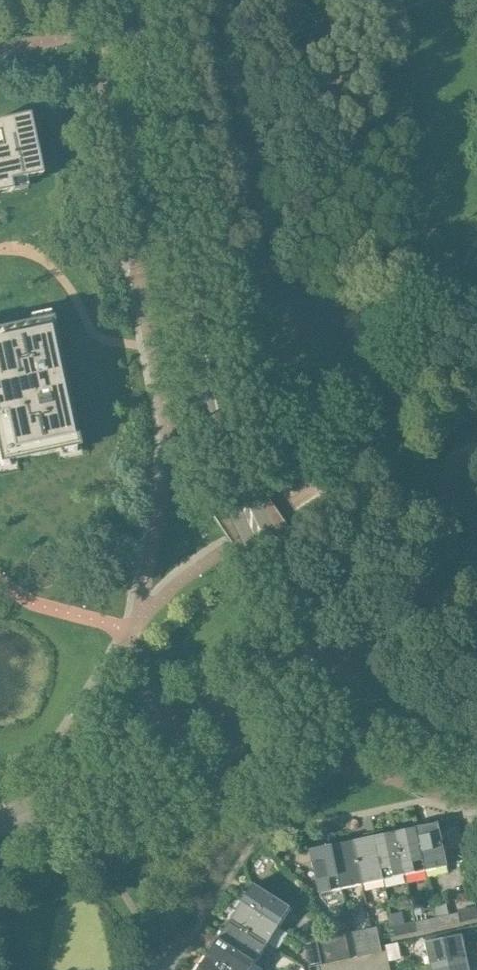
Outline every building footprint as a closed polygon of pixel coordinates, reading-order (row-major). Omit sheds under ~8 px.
[(11,191),(9,181),(20,179),(40,175),(27,115),(6,119),(8,131),(0,132),(0,193),(11,191)] [(9,455),(10,459),(54,450),(53,445),(74,440),(48,320),(27,325),(26,320),(0,326),(0,457),(9,455)] [(416,823),(426,870),(447,866),(438,824),(423,827),(422,822),(416,823)] [(404,875),(426,870),(416,823),(408,825),(409,830),(396,833),(404,875)] [(404,875),(396,833),(381,836),(380,831),(373,833),(383,880),(404,875)] [(362,884),(383,880),(373,833),(366,834),(367,839),(353,842),(362,884)] [(362,884),(353,842),(339,845),(338,840),(330,842),(340,889),(362,884)] [(319,893),(340,889),(330,842),(324,843),(325,848),(310,851),(319,893)] [(238,900),(279,927),(291,908),(254,884),(246,896),(242,894),(238,900)] [(267,944),(279,927),(238,900),(234,906),(238,909),(230,921),(267,944)] [(455,924),(453,914),(436,918),(438,928),(455,924)] [(434,929),(431,919),(414,923),(416,933),(434,929)] [(256,962),(267,944),(230,921),(223,933),(219,930),(215,936),(256,962)] [(412,933),(410,923),(393,927),(395,937),(412,933)] [(351,959),(350,958),(343,924),(332,926),(334,936),(332,937),(338,962),(351,959)] [(382,952),(379,940),(377,927),(364,930),(370,955),(382,952)] [(357,958),(370,955),(364,930),(352,932),(357,958)] [(465,947),(462,935),(426,943),(430,964),(476,954),(476,944),(465,947)] [(256,962),(215,936),(211,943),(215,945),(207,957),(228,969),(251,969),(256,962)] [(326,964),(338,962),(332,937),(320,939),(326,964)] [(322,965),(322,964),(317,940),(304,943),(309,967),(322,965)] [(476,964),(476,954),(430,964),(431,969),(470,969),(469,966),(476,964)] [(207,957),(199,969),(195,967),(193,969),(228,969),(207,957)]
